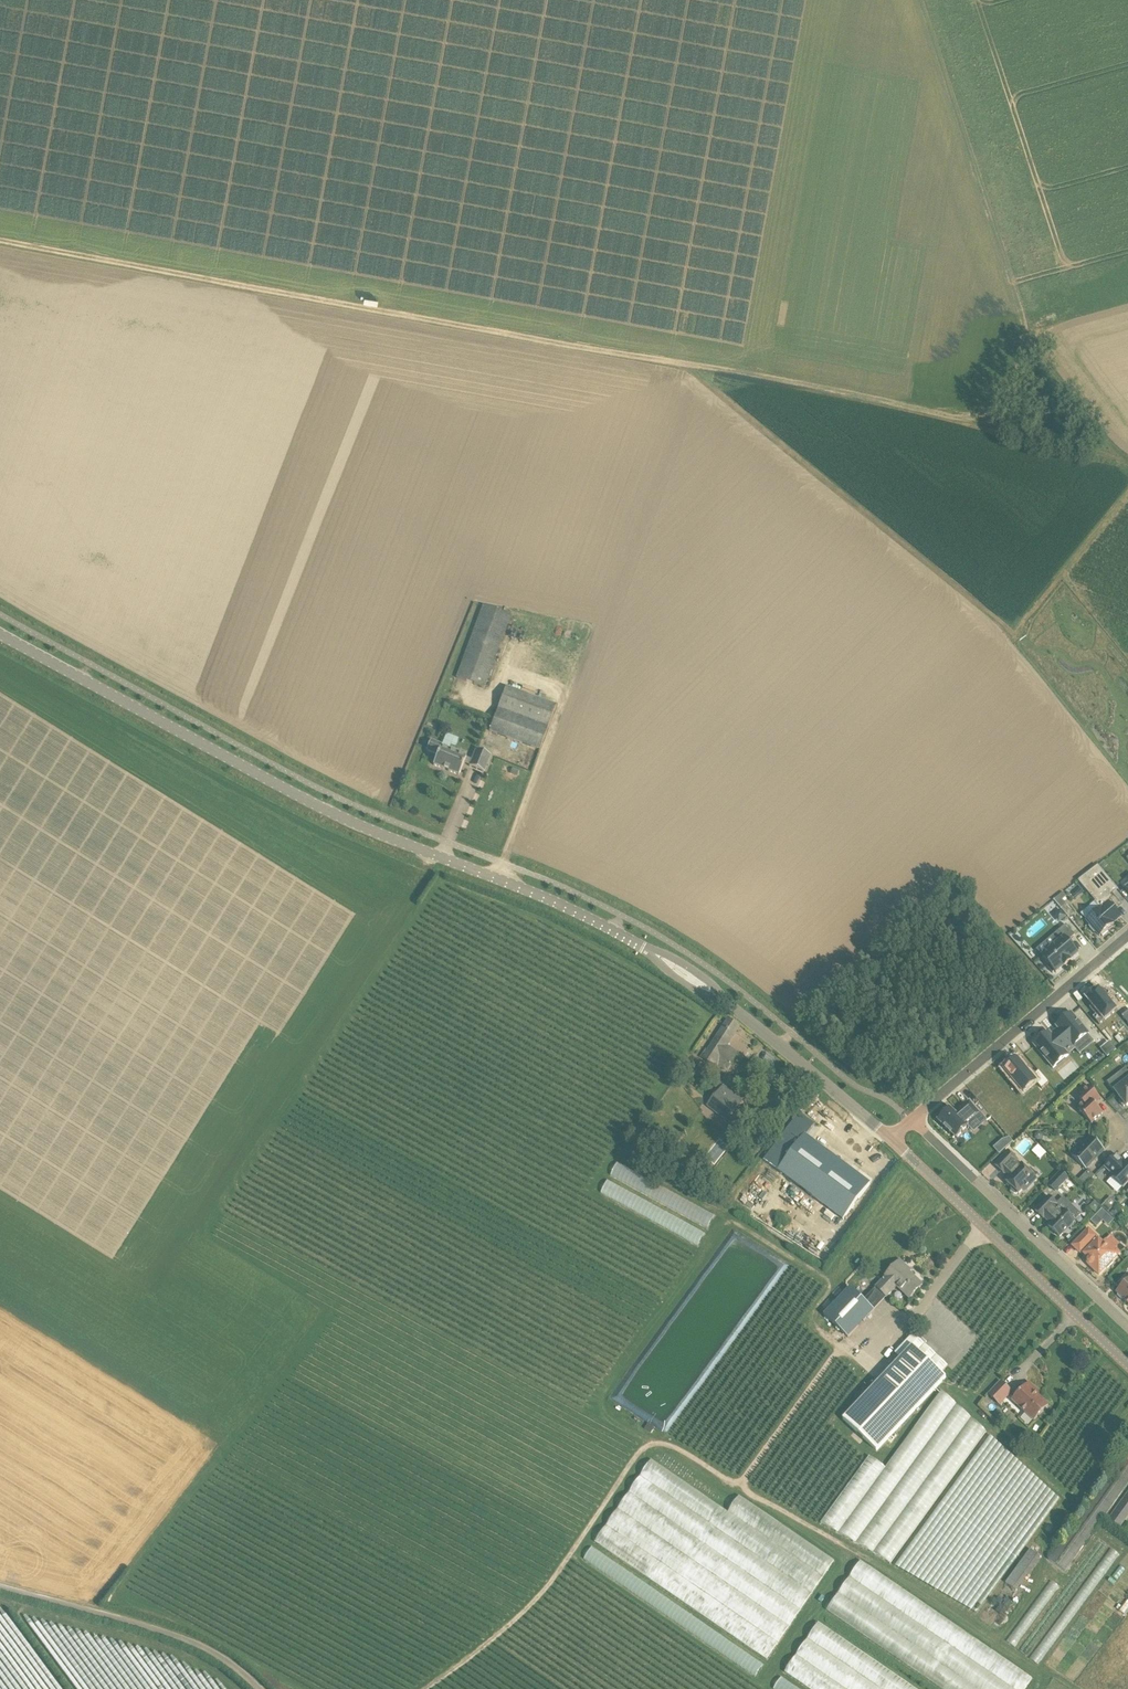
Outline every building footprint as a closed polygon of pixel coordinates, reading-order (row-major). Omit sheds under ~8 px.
[(483,687),(510,615),(483,605),(456,677),(483,687)] [(539,748),(556,705),(507,686),(490,730),(539,748)] [(433,764),(459,775),(466,757),(459,755),(461,750),(451,746),(449,750),(441,747),(442,745),(430,740),(426,750),(437,754),(433,764)] [(491,755),(476,749),(469,766),(484,772),(491,755)] [(1085,875),(1086,875),(1100,893),(1112,882),(1098,865),(1085,875)] [(1100,909),(1087,921),(1091,925),(1089,927),(1094,933),(1096,931),(1100,936),(1101,935),(1103,936),(1109,931),(1107,929),(1114,924),(1113,923),(1121,916),(1114,908),(1121,902),(1110,889),(1095,902),(1100,909)] [(1066,896),(1063,892),(1054,899),(1061,908),(1066,904),(1062,899),(1066,896)] [(1042,956),(1043,957),(1050,965),(1048,967),(1053,973),(1055,971),(1056,973),(1064,966),(1065,967),(1071,961),(1071,960),(1079,954),(1068,941),(1075,935),(1066,924),(1051,937),(1056,943),(1042,956)] [(1114,973),(1124,985),(1118,990),(1127,1002),(1127,962),(1114,973)] [(1096,992),(1087,998),(1093,1006),(1090,1008),(1096,1016),(1093,1018),(1099,1026),(1118,1012),(1101,990),(1097,993),(1096,992)] [(728,1071),(739,1053),(727,1046),(740,1026),(728,1019),(704,1059),(717,1068),(719,1065),(728,1071)] [(1094,1039),(1076,1020),(1039,1053),(1059,1075),(1075,1061),(1074,1061),(1071,1058),(1078,1052),(1079,1053),(1094,1039)] [(1109,1042),(1101,1048),(1108,1056),(1116,1050),(1109,1042)] [(1018,1059),(1004,1070),(1023,1093),(1036,1082),(1042,1089),(1049,1083),(1039,1070),(1033,1076),(1018,1059)] [(1115,1090),(1121,1099),(1119,1101),(1124,1106),(1126,1105),(1127,1106),(1127,1105),(1127,1080),(1115,1090)] [(1092,1124),(1103,1113),(1095,1105),(1093,1102),(1099,1096),(1089,1085),(1077,1097),(1083,1104),(1078,1109),(1092,1124)] [(706,1107),(724,1121),(726,1122),(737,1108),(717,1093),(706,1107)] [(972,1129),(970,1128),(979,1119),(985,1125),(989,1121),(972,1104),(962,1114),(963,1116),(960,1119),(952,1113),(950,1116),(948,1115),(943,1121),(944,1122),(941,1126),(961,1142),(972,1129)] [(845,1221),(866,1190),(871,1184),(834,1156),(843,1144),(824,1130),(822,1133),(813,1125),(815,1123),(814,1122),(805,1134),(792,1124),(764,1161),(845,1221)] [(1105,1150),(1091,1136),(1072,1156),(1086,1170),(1087,1169),(1086,1169),(1094,1161),(1097,1158),(1098,1157),(1097,1157),(1104,1150),(1105,1150)] [(1032,1152),(1040,1159),(1046,1152),(1037,1145),(1032,1152)] [(1020,1166),(1016,1162),(1018,1160),(1008,1151),(995,1165),(1004,1174),(1006,1172),(1010,1176),(1006,1181),(1012,1187),(1011,1188),(1011,1190),(1015,1194),(1017,1194),(1018,1193),(1019,1194),(1023,1189),(1024,1190),(1027,1190),(1037,1179),(1036,1177),(1037,1176),(1037,1174),(1031,1169),(1029,1169),(1028,1170),(1022,1164),(1020,1166)] [(1116,1155),(1104,1167),(1113,1175),(1112,1177),(1123,1187),(1127,1182),(1127,1161),(1127,1160),(1125,1163),(1116,1155)] [(608,1177),(709,1225),(715,1211),(615,1163),(608,1177)] [(1055,1192),(1069,1178),(1061,1170),(1048,1185),(1055,1192)] [(1084,1188),(1095,1176),(1089,1170),(1077,1182),(1084,1188)] [(705,1230),(606,1179),(599,1193),(698,1244),(705,1230)] [(1048,1226),(1060,1237),(1063,1234),(1065,1234),(1070,1229),(1069,1228),(1075,1221),(1064,1210),(1069,1204),(1062,1197),(1056,1203),(1049,1196),(1035,1210),(1044,1218),(1051,1224),(1048,1226)] [(1108,1209),(1116,1201),(1110,1196),(1102,1204),(1108,1209)] [(1095,1200),(1089,1207),(1095,1213),(1101,1206),(1095,1200)] [(1109,1225),(1114,1220),(1101,1210),(1097,1215),(1109,1225)] [(1096,1214),(1090,1220),(1096,1226),(1102,1220),(1096,1214)] [(1089,1259),(1089,1260),(1088,1262),(1089,1264),(1088,1264),(1099,1275),(1106,1267),(1108,1268),(1114,1262),(1112,1261),(1120,1253),(1112,1246),(1106,1239),(1102,1243),(1098,1239),(1096,1237),(1096,1236),(1089,1229),(1073,1246),(1080,1253),(1082,1251),(1085,1253),(1084,1254),(1089,1259)] [(910,1299),(923,1285),(905,1269),(907,1267),(901,1261),(886,1278),(885,1277),(876,1287),(886,1297),(896,1286),(910,1299)] [(1117,1292),(1118,1293),(1117,1295),(1121,1299),(1124,1298),(1127,1302),(1127,1280),(1117,1292)] [(850,1287),(824,1315),(848,1337),(874,1310),(850,1287)] [(877,1451),(946,1377),(941,1373),(948,1366),(914,1334),(895,1354),(900,1359),(843,1420),(877,1451)] [(998,1404),(1010,1390),(1001,1381),(989,1395),(998,1404)] [(1034,1421),(1048,1405),(1038,1395),(1040,1393),(1029,1383),(1012,1401),(1034,1421)] [(891,1565),(985,1431),(941,1391),(885,1468),(869,1456),(820,1523),(891,1565)] [(1127,1484),(1127,1461),(1122,1457),(1088,1504),(1048,1559),(1065,1571),(1127,1484)] [(772,1657),(834,1557),(736,1496),(728,1509),(647,1459),(592,1546),(772,1657)] [(1031,1517),(1038,1523),(1059,1498),(1039,1482),(1035,1487),(1043,1494),(1039,1499),(1042,1502),(1031,1517)] [(1109,1519),(1119,1527),(1127,1514),(1127,1493),(1109,1519)] [(1097,1538),(1020,1651),(1026,1656),(1057,1610),(1056,1609),(1066,1595),(1070,1598),(1107,1544),(1097,1538)] [(1109,1546),(1075,1600),(1084,1605),(1117,1552),(1109,1546)] [(907,1547),(896,1566),(977,1613),(989,1594),(984,1591),(985,1588),(959,1572),(960,1571),(944,1562),(941,1568),(935,1564),(935,1565),(917,1554),(919,1550),(916,1549),(915,1551),(907,1547)] [(580,1562),(758,1672),(766,1659),(588,1549),(580,1562)] [(1017,1591),(1041,1557),(1029,1549),(1005,1582),(1017,1591)] [(1031,1680),(858,1561),(826,1609),(942,1688),(1025,1688),(1031,1680)] [(1049,1579),(1008,1642),(1016,1647),(1058,1585),(1049,1579)] [(1059,1617),(1030,1659),(1038,1664),(1067,1623),(1059,1617)] [(819,1623),(784,1673),(807,1688),(914,1688),(819,1623)] [(773,1688),(774,1688),(800,1688),(780,1677),(773,1688)]
